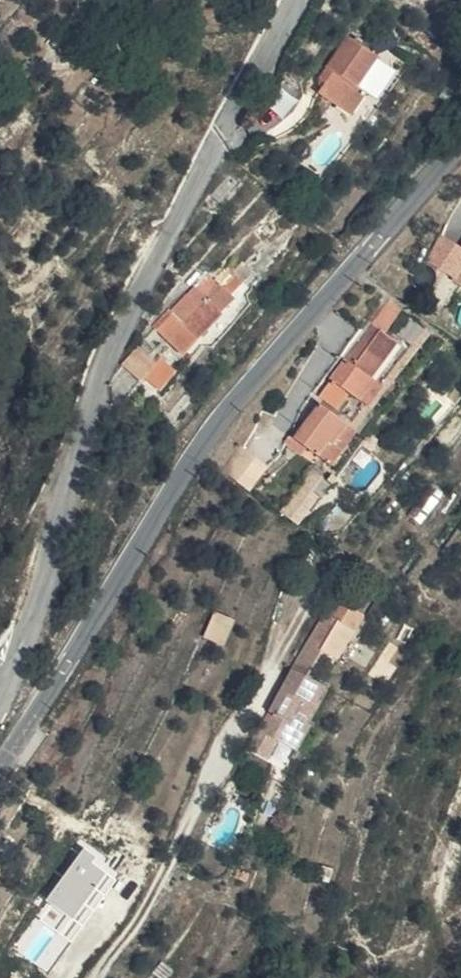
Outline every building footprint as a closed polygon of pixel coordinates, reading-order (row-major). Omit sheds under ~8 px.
[(345,21),(313,56),(319,64),(311,73),(341,99),(359,81),(348,71),(356,61),(371,44),(345,21)] [(348,71),(359,81),(367,71),(356,61),(348,71)] [(152,305),(161,311),(239,253),(210,227),(152,305)] [(246,259),(239,253),(161,311),(188,333),(246,259)] [(396,291),(339,378),(355,390),(367,399),(387,374),(378,367),(401,334),(393,329),(413,302),(396,291)] [(177,347),(161,336),(145,359),(162,369),(177,347)] [(367,399),(380,408),(400,385),(387,374),(367,399)] [(345,404),(355,390),(339,378),(329,392),(345,404)] [(321,410),(305,433),(324,448),(334,435),(341,440),(354,423),(325,401),(319,409),(321,410)] [(341,440),(351,448),(363,429),(354,423),(341,440)] [(324,448),(341,462),(351,448),(341,440),(334,435),(324,448)] [(255,447),(237,469),(260,486),(277,464),(255,447)] [(315,468),(281,507),(300,523),(334,484),(315,468)] [(364,608),(348,598),(338,614),(353,624),(364,608)] [(238,615),(221,603),(207,625),(222,635),(238,615)] [(310,635),(325,644),(336,652),(351,629),(353,624),(338,614),(327,607),(310,635)] [(345,658),(361,635),(351,629),(336,652),(345,658)] [(306,674),(325,644),(310,635),(291,666),(306,674)] [(269,726),(290,737),(303,712),(317,682),(306,674),(291,666),(259,720),(269,726)] [(261,740),(282,752),(290,737),(269,726),(261,740)] [(39,890),(75,918),(114,868),(78,840),(39,890)]
